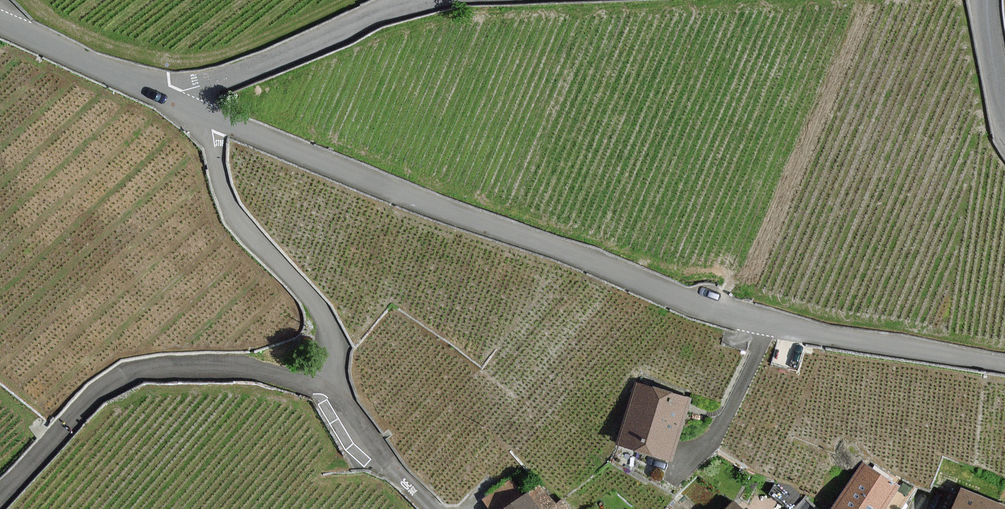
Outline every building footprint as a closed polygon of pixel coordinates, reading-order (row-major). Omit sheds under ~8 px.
[(688,399),(640,384),(621,444),(669,459),(688,399)] [(836,508),(881,508),(896,487),(865,466),(836,508)] [(508,508),(570,508),(563,499),(554,505),(541,486),(508,508)] [(963,490),(955,508),(1004,508),(963,490)]
